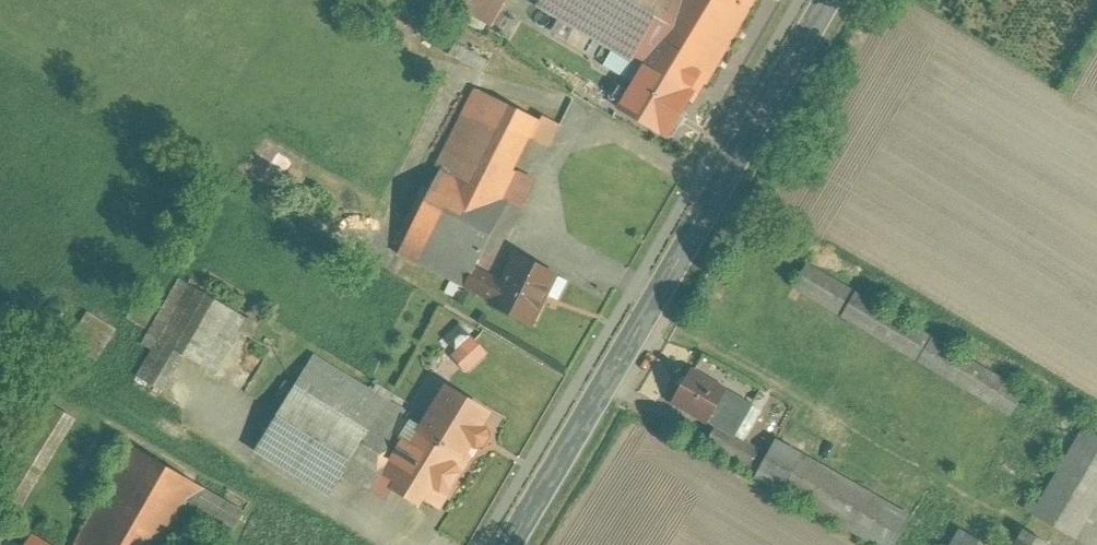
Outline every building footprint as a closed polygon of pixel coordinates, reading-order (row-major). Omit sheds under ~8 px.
[(466,12),(473,0),(445,0),(466,12)] [(466,12),(493,27),(509,0),(473,0),(466,12)] [(540,8),(558,19),(551,32),(568,42),(576,28),(612,49),(643,67),(696,97),(704,84),(707,86),(756,0),(545,0),(540,8)] [(450,54),(482,73),(488,62),(456,44),(450,54)] [(634,84),(643,67),(612,49),(602,67),(634,84)] [(696,97),(643,67),(634,84),(619,110),(672,140),(696,97)] [(444,168),(399,254),(450,281),(444,292),(459,300),(465,288),(474,270),(508,206),(501,202),(516,173),(512,172),(531,135),(551,146),(563,123),(545,114),(542,119),(478,86),(438,165),(444,168)] [(275,189),(292,163),(268,147),(251,173),(275,189)] [(491,306),(529,325),(555,275),(517,255),(502,284),(474,270),(465,288),(493,302),(491,306)] [(807,265),(792,289),(1010,418),(1024,394),(807,265)] [(192,287),(136,378),(161,393),(183,357),(216,377),(249,321),(192,287)] [(83,313),(71,341),(104,356),(116,328),(83,313)] [(484,355),(472,341),(452,357),(465,372),(484,355)] [(383,474),(391,478),(420,432),(401,420),(405,413),(387,403),(392,395),(376,385),(371,393),(311,357),(254,451),(330,497),(344,473),(373,491),(383,474)] [(691,371),(673,403),(716,427),(733,437),(751,405),(691,371)] [(476,448),(484,447),(489,438),(486,431),(480,427),(489,413),(446,387),(420,432),(391,478),(397,481),(392,489),(419,506),(424,498),(440,507),(470,458),(464,454),(470,444),(476,448)] [(14,485),(60,413),(49,406),(3,478),(14,485)] [(733,437),(716,427),(707,443),(749,467),(746,472),(756,478),(768,457),(733,437)] [(1083,544),(1096,544),(1096,437),(1084,429),(1038,506),(1029,500),(1023,510),(1083,544)] [(756,478),(873,544),(896,544),(912,518),(777,441),(768,457),(756,478)] [(191,522),(229,544),(246,515),(208,493),(209,491),(133,447),(75,544),(178,544),(191,522)] [(961,529),(951,544),(988,544),(961,529)] [(1024,530),(1015,544),(1048,544),(1024,530)]
